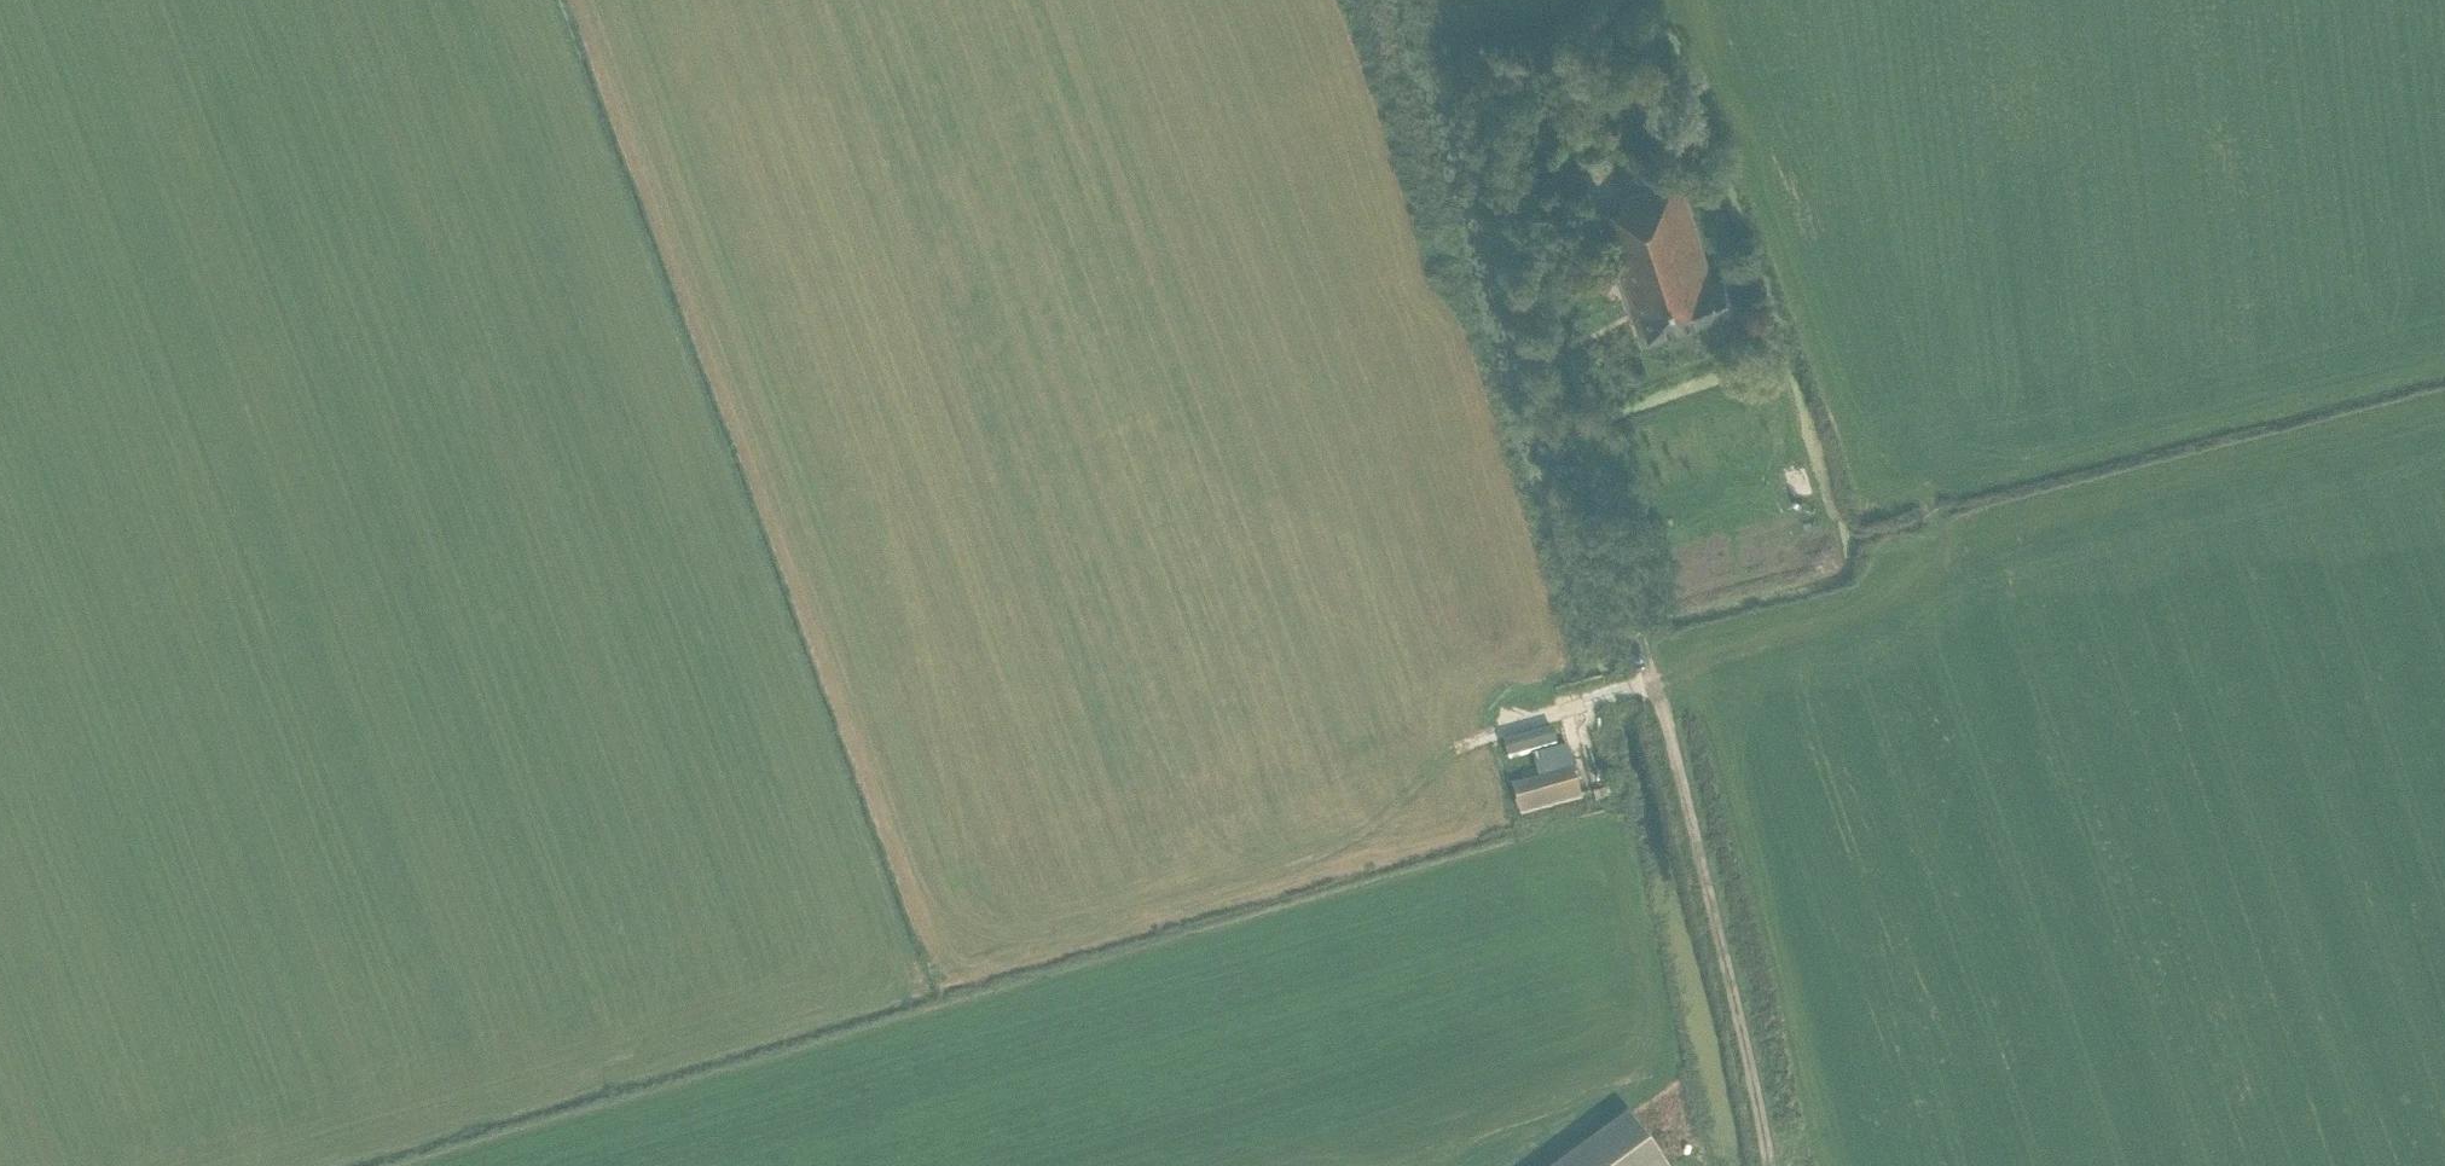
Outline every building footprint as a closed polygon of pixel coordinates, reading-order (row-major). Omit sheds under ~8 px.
[(1713,284),(1690,219),(1676,179),(1616,201),(1619,210),(1597,217),(1642,343),(1734,310),(1723,280),(1713,284)] [(1582,799),(1572,760),(1568,746),(1538,753),(1545,778),(1513,786),(1521,816),(1582,799)] [(1628,1114),(1557,1165),(1666,1165),(1628,1114)]
